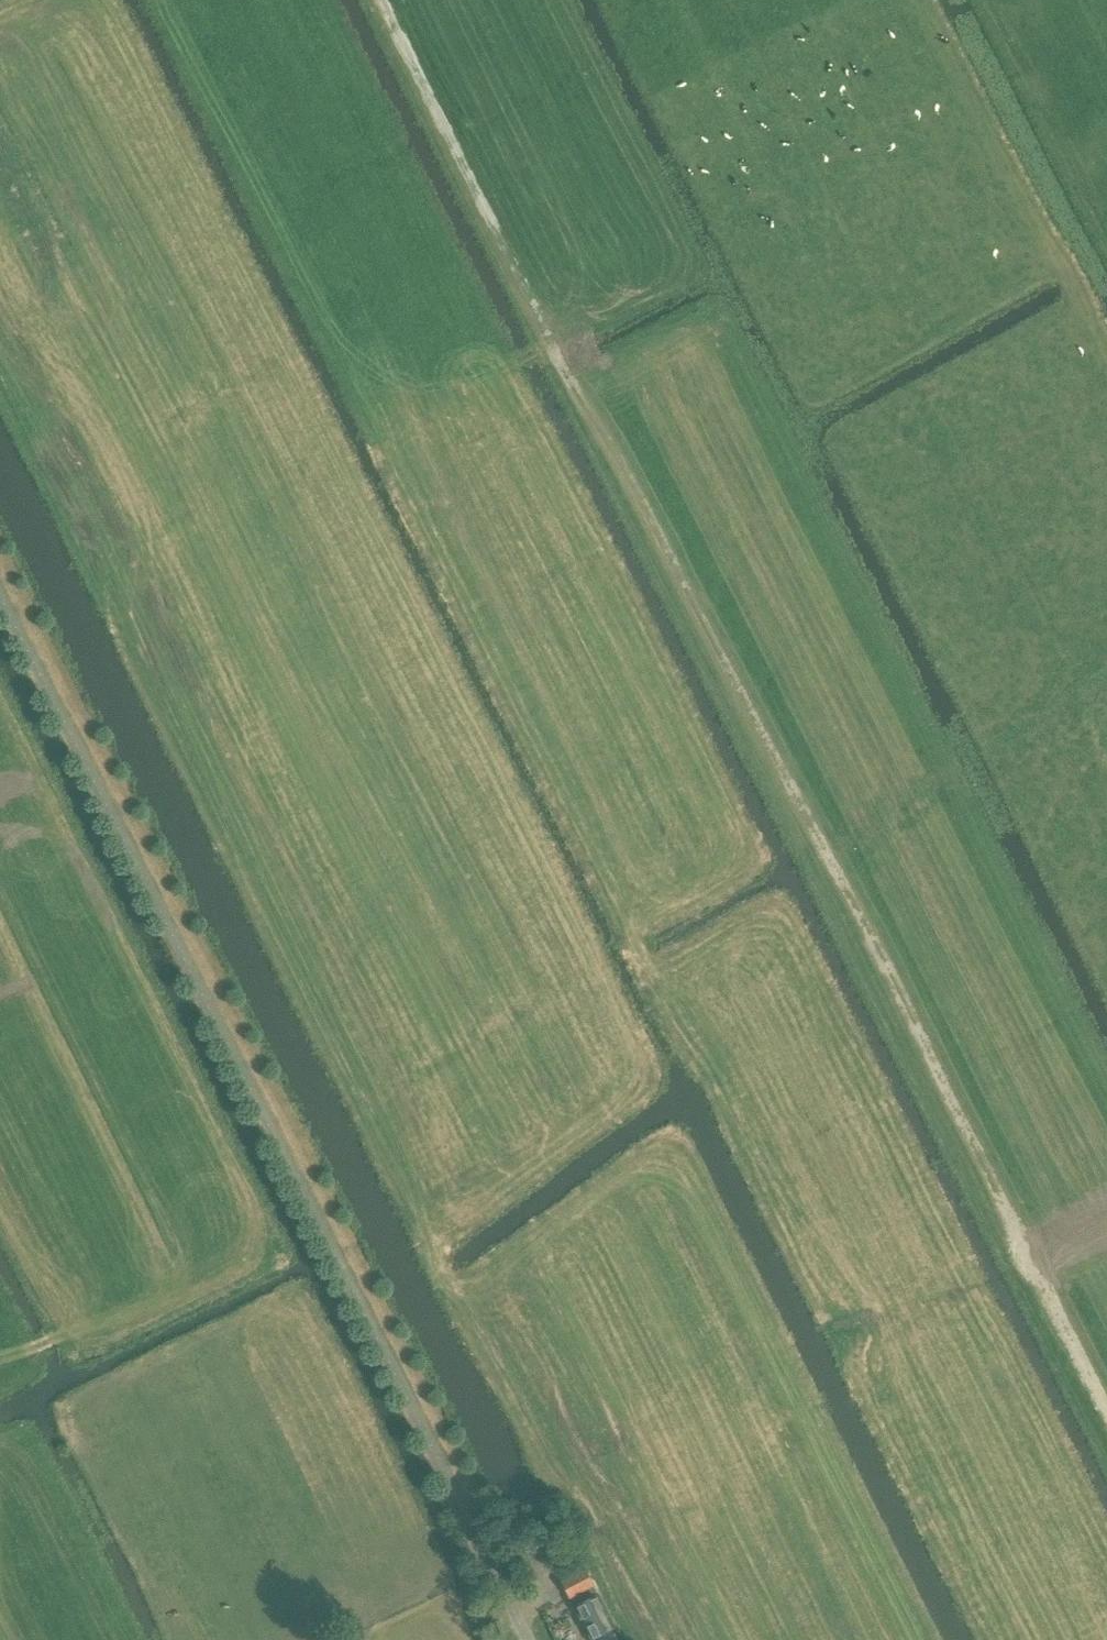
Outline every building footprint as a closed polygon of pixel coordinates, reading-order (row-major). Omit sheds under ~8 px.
[(590,1586),(593,1584),(585,1568),(560,1581),(569,1597),(572,1596),(576,1604),(573,1606),(581,1620),(583,1619),(594,1639),(614,1629),(603,1608),(605,1607),(598,1593),(595,1594),(590,1586)]
